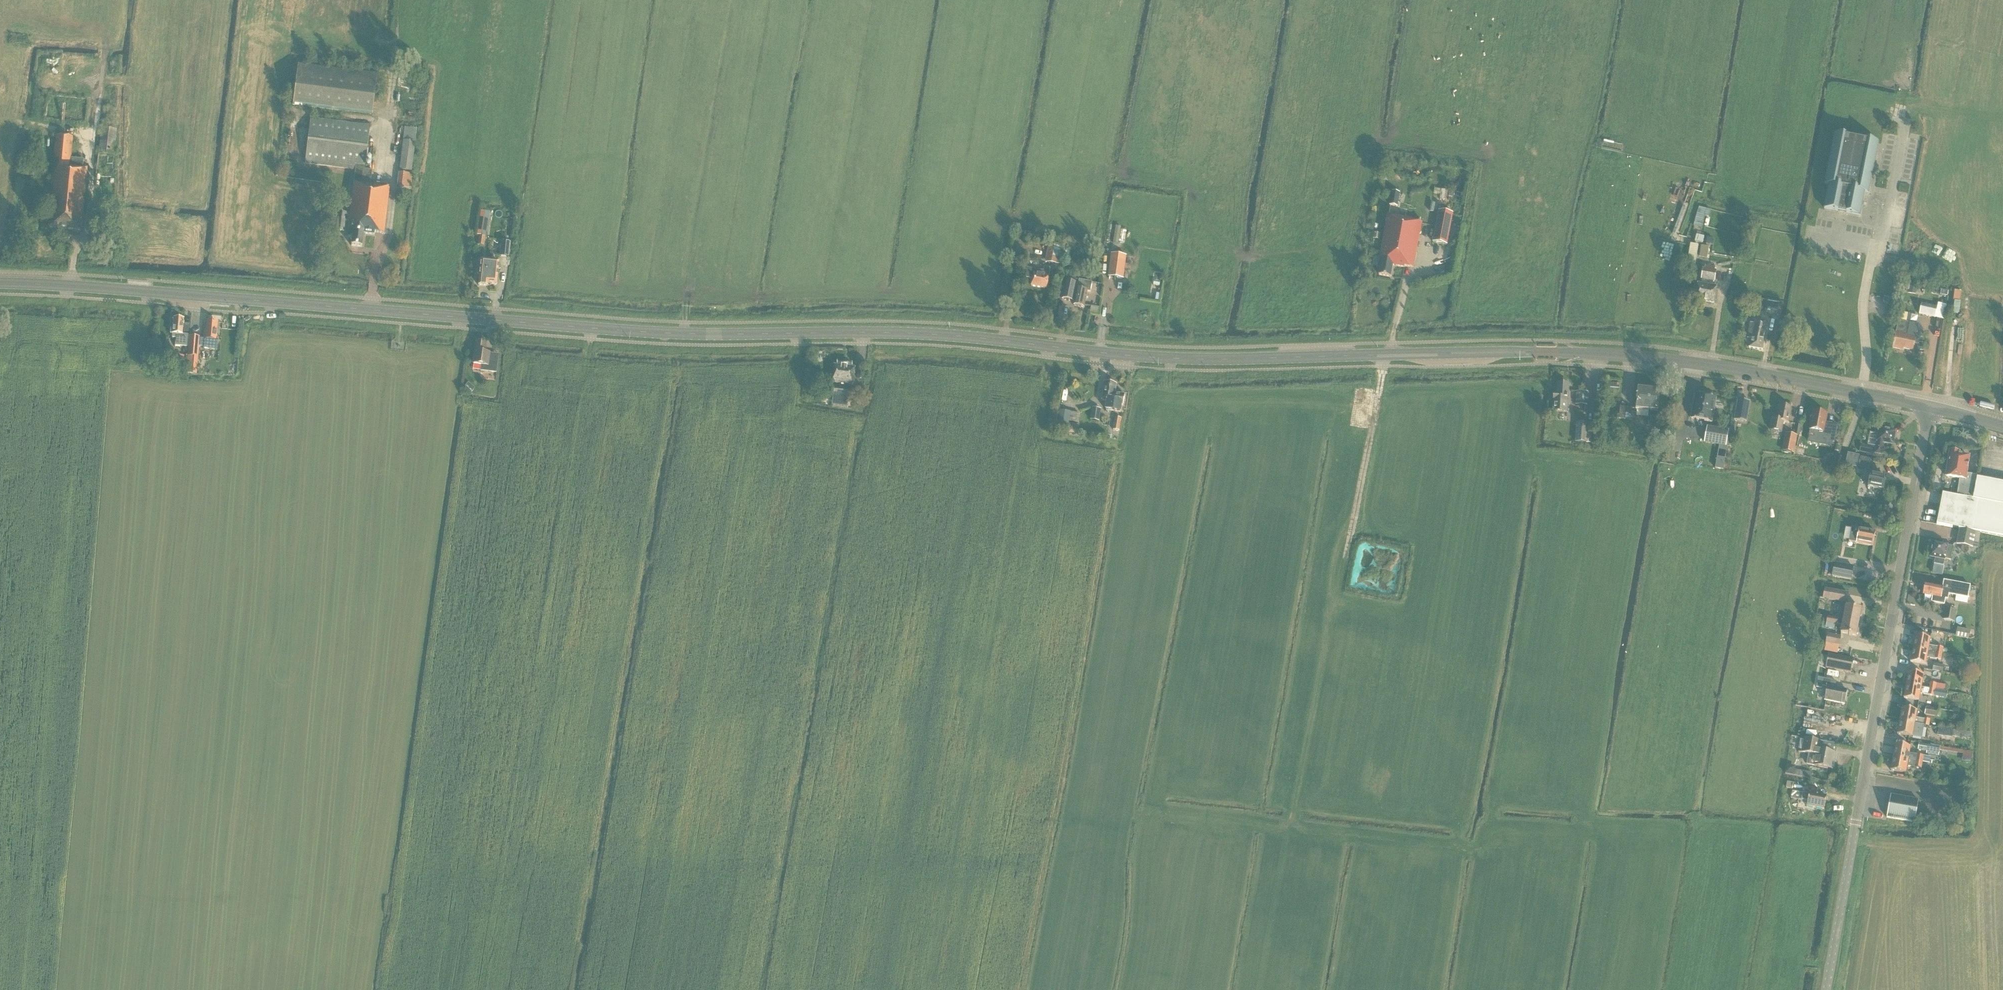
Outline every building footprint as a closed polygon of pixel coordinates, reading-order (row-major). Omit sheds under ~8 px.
[(377,74),(298,65),(293,104),(372,114),(377,74)] [(404,106),(421,106),(421,93),(405,92),(404,106)] [(408,117),(422,117),(422,108),(408,107),(408,117)] [(352,237),(351,245),(362,247),(363,234),(374,236),(375,232),(384,233),(390,186),(371,184),(372,170),(365,169),(370,125),(311,118),(306,164),(356,170),(348,236),(352,237)] [(404,127),(403,141),(399,170),(411,171),(415,142),(416,128),(404,127)] [(114,155),(116,130),(102,129),(99,154),(114,155)] [(1868,192),(1878,143),(1862,140),(1862,141),(1850,138),(1850,137),(1834,134),(1825,184),(1829,185),(1824,208),(1859,215),(1864,192),(1868,192)] [(51,204),(49,227),(81,231),(87,168),(83,167),(84,160),(72,159),(74,138),(56,136),(49,204),(51,204)] [(413,175),(399,173),(397,187),(411,188),(413,175)] [(1434,190),(1433,194),(1442,195),(1441,200),(1446,201),(1447,191),(1434,190)] [(1400,192),(1392,191),(1389,205),(1398,206),(1400,192)] [(45,195),(37,194),(36,203),(44,204),(45,195)] [(1707,209),(1699,207),(1693,225),(1701,228),(1707,209)] [(1453,213),(1438,211),(1433,242),(1448,245),(1453,213)] [(346,213),(338,212),(335,231),(344,232),(346,213)] [(1388,213),(1387,218),(1378,266),(1380,266),(1378,275),(1390,278),(1393,266),(1405,268),(1406,266),(1414,267),(1422,224),(1411,222),(1412,218),(1388,213)] [(484,230),(478,229),(477,235),(479,235),(478,245),(484,246),(485,237),(482,236),(484,230)] [(508,244),(501,243),(499,255),(507,256),(508,244)] [(1065,247),(1050,244),(1047,262),(1056,264),(1056,263),(1062,264),(1065,247)] [(1661,258),(1669,260),(1672,245),(1664,244),(1661,258)] [(1698,245),(1690,244),(1686,266),(1694,267),(1698,245)] [(1708,246),(1701,245),(1699,256),(1707,257),(1708,246)] [(1909,249),(1910,256),(1923,255),(1922,248),(1909,249)] [(1126,256),(1111,254),(1108,276),(1123,278),(1126,256)] [(1370,263),(1377,264),(1379,256),(1371,255),(1370,263)] [(477,275),(479,276),(478,285),(487,286),(488,284),(496,285),(498,271),(500,270),(500,266),(498,265),(499,261),(480,260),(480,262),(478,263),(477,275)] [(1705,265),(1704,269),(1703,269),(1702,280),(1701,284),(1698,283),(1695,300),(1714,303),(1717,287),(1713,286),(1713,282),(1714,282),(1716,271),(1714,270),(1715,266),(1705,265)] [(1034,273),(1031,286),(1047,289),(1049,276),(1050,268),(1045,267),(1044,271),(1034,269),(1033,273),(1034,273)] [(1067,281),(1066,281),(1062,299),(1075,302),(1074,306),(1084,308),(1088,291),(1089,287),(1077,284),(1078,283),(1077,283),(1077,279),(1068,277),(1067,281)] [(1937,306),(1921,303),(1919,314),(1935,317),(1937,306)] [(198,325),(198,315),(189,315),(189,325),(198,325)] [(1762,350),(1768,322),(1762,321),(1762,318),(1751,316),(1747,338),(1750,339),(1749,348),(1762,350)] [(184,319),(174,318),(172,334),(173,334),(173,338),(176,338),(175,346),(187,347),(188,334),(182,334),(184,319)] [(217,322),(207,321),(206,331),(204,331),(203,338),(199,338),(190,337),(188,356),(186,356),(185,371),(196,372),(198,350),(198,344),(204,345),(204,348),(217,349),(218,339),(216,339),(217,322)] [(1898,321),(1896,333),(1895,333),(1893,348),(1900,349),(1900,348),(1913,350),(1918,325),(1898,321)] [(1940,338),(1941,327),(1932,326),(1932,338),(1940,338)] [(486,342),(476,340),(472,363),(481,365),(480,371),(496,373),(497,366),(488,365),(490,353),(485,353),(486,342)] [(175,355),(174,366),(184,367),(185,356),(175,355)] [(855,368),(835,366),(832,383),(840,384),(840,387),(835,386),(834,396),(833,400),(847,402),(848,398),(849,388),(845,387),(845,385),(853,386),(855,368)] [(1117,384),(1105,382),(1102,400),(1107,401),(1105,409),(1121,412),(1122,406),(1123,406),(1125,396),(1115,394),(1117,384)] [(1567,412),(1569,384),(1558,383),(1557,394),(1554,394),(1553,411),(1567,412)] [(491,397),(492,389),(482,388),(482,396),(491,397)] [(1660,391),(1638,389),(1636,410),(1650,412),(1649,417),(1657,417),(1657,412),(1660,391)] [(1588,392),(1576,391),(1576,403),(1587,404),(1588,392)] [(1716,398),(1695,395),(1691,418),(1712,422),(1716,398)] [(1735,419),(1746,421),(1750,401),(1738,399),(1735,419)] [(1791,408),(1780,405),(1777,420),(1773,419),(1770,431),(1780,433),(1781,427),(1782,422),(1788,423),(1791,408)] [(1632,408),(1620,406),(1619,419),(1631,420),(1632,408)] [(1101,409),(1092,407),(1090,420),(1099,421),(1101,409)] [(1080,414),(1060,410),(1057,426),(1068,428),(1069,421),(1078,423),(1080,414)] [(1813,412),(1808,438),(1817,440),(1816,442),(1822,443),(1828,444),(1831,431),(1824,430),(1827,414),(1813,412)] [(1121,418),(1115,417),(1113,430),(1119,431),(1121,418)] [(1648,427),(1657,428),(1658,418),(1657,417),(1649,417),(1648,427)] [(1576,443),(1586,443),(1588,424),(1577,423),(1576,443)] [(1729,431),(1707,427),(1704,442),(1726,446),(1729,431)] [(1895,431),(1879,428),(1877,442),(1876,442),(1874,453),(1884,455),(1886,449),(1883,448),(1884,443),(1892,445),(1895,431)] [(1797,435),(1785,433),(1782,451),(1794,453),(1797,435)] [(1969,457),(1959,456),(1959,453),(1950,452),(1947,471),(1946,476),(1960,478),(1956,496),(1942,493),(1936,524),(2002,537),(2002,483),(1977,478),(1977,476),(1966,474),(1969,457)] [(1848,453),(1845,465),(1857,467),(1859,455),(1848,453)] [(1860,456),(1858,466),(1868,469),(1871,459),(1860,456)] [(1883,490),(1886,477),(1878,476),(1879,470),(1872,468),(1871,474),(1870,474),(1868,487),(1883,490)] [(1851,527),(1849,542),(1872,546),(1875,532),(1851,527)] [(1959,529),(1956,544),(1975,547),(1977,548),(1978,539),(1980,533),(1959,529)] [(1947,545),(1933,543),(1930,557),(1935,558),(1934,565),(1943,566),(1944,559),(1950,560),(1953,547),(1947,545)] [(1853,568),(1834,564),(1831,576),(1851,580),(1853,568)] [(1942,587),(1925,584),(1923,594),(1932,596),(1931,602),(1944,605),(1945,599),(1948,600),(1949,595),(1968,598),(1970,586),(1944,580),(1942,587)] [(1849,593),(1825,588),(1823,598),(1847,603),(1849,593)] [(1839,613),(1838,619),(1859,623),(1861,609),(1845,607),(1844,614),(1839,613)] [(1957,611),(1944,608),(1942,619),(1955,622),(1957,611)] [(1859,623),(1838,619),(1828,617),(1827,622),(1842,625),(1840,633),(1856,636),(1859,623)] [(1970,630),(1957,627),(1955,637),(1968,639),(1970,630)] [(1913,649),(1942,654),(1943,648),(1937,647),(1929,646),(1930,638),(1929,638),(1931,633),(1921,631),(1919,636),(1915,636),(1913,649)] [(1841,637),(1827,634),(1825,643),(1826,643),(1825,648),(1835,650),(1836,645),(1839,646),(1841,637)] [(1941,660),(1942,654),(1913,649),(1910,662),(1925,665),(1926,658),(1941,660)] [(1850,673),(1853,659),(1829,654),(1826,668),(1850,673)] [(1866,680),(1868,673),(1855,670),(1853,677),(1866,680)] [(1921,688),(1921,687),(1924,674),(1908,672),(1906,685),(1921,688)] [(1844,704),(1847,690),(1834,688),(1836,681),(1818,678),(1817,687),(1822,688),(1822,686),(1827,687),(1825,700),(1844,704)] [(1935,690),(1929,689),(1921,687),(1921,688),(1906,685),(1904,698),(1919,701),(1920,694),(1928,695),(1934,697),(1934,696),(1941,697),(1942,691),(1935,690)] [(1939,709),(1926,707),(1925,714),(1938,717),(1939,709)] [(1902,708),(1899,721),(1929,726),(1930,720),(1925,719),(1925,720),(1916,718),(1917,711),(1902,708)] [(1929,726),(1899,721),(1897,734),(1912,737),(1914,729),(1923,731),(1923,732),(1928,732),(1937,734),(1938,728),(1929,726)] [(1937,734),(1952,737),(1953,731),(1938,728),(1937,734)] [(1805,738),(1802,752),(1808,753),(1806,764),(1814,765),(1832,769),(1835,753),(1820,750),(1821,741),(1816,740),(1805,738)] [(1919,743),(1918,750),(1938,754),(1940,747),(1919,743)] [(1893,756),(1922,762),(1929,763),(1930,757),(1923,756),(1917,755),(1909,754),(1910,747),(1895,744),(1893,756)] [(1922,762),(1893,756),(1890,770),(1905,773),(1907,766),(1921,768),(1922,762)] [(1795,766),(1786,765),(1785,774),(1812,778),(1813,772),(1795,769),(1795,766)] [(1809,793),(1809,794),(1792,791),(1791,798),(1808,801),(1807,806),(1824,809),(1826,797),(1809,793)] [(1918,800),(1890,795),(1886,817),(1915,822),(1918,800)]
